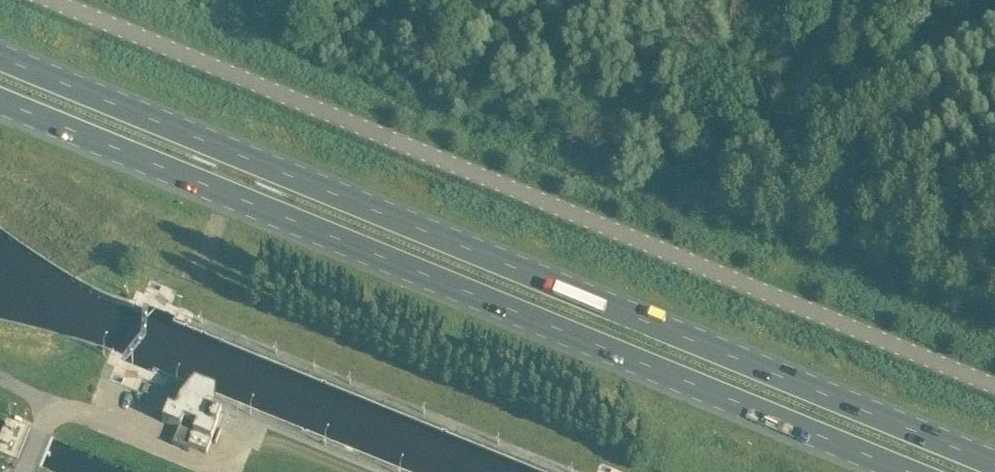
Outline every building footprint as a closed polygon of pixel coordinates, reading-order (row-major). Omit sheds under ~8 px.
[(166,412),(162,422),(179,429),(173,444),(188,451),(190,447),(207,454),(212,442),(216,433),(217,429),(222,416),(216,414),(217,390),(196,382),(181,399),(180,399),(173,396),(169,407),(168,407),(166,412)]
